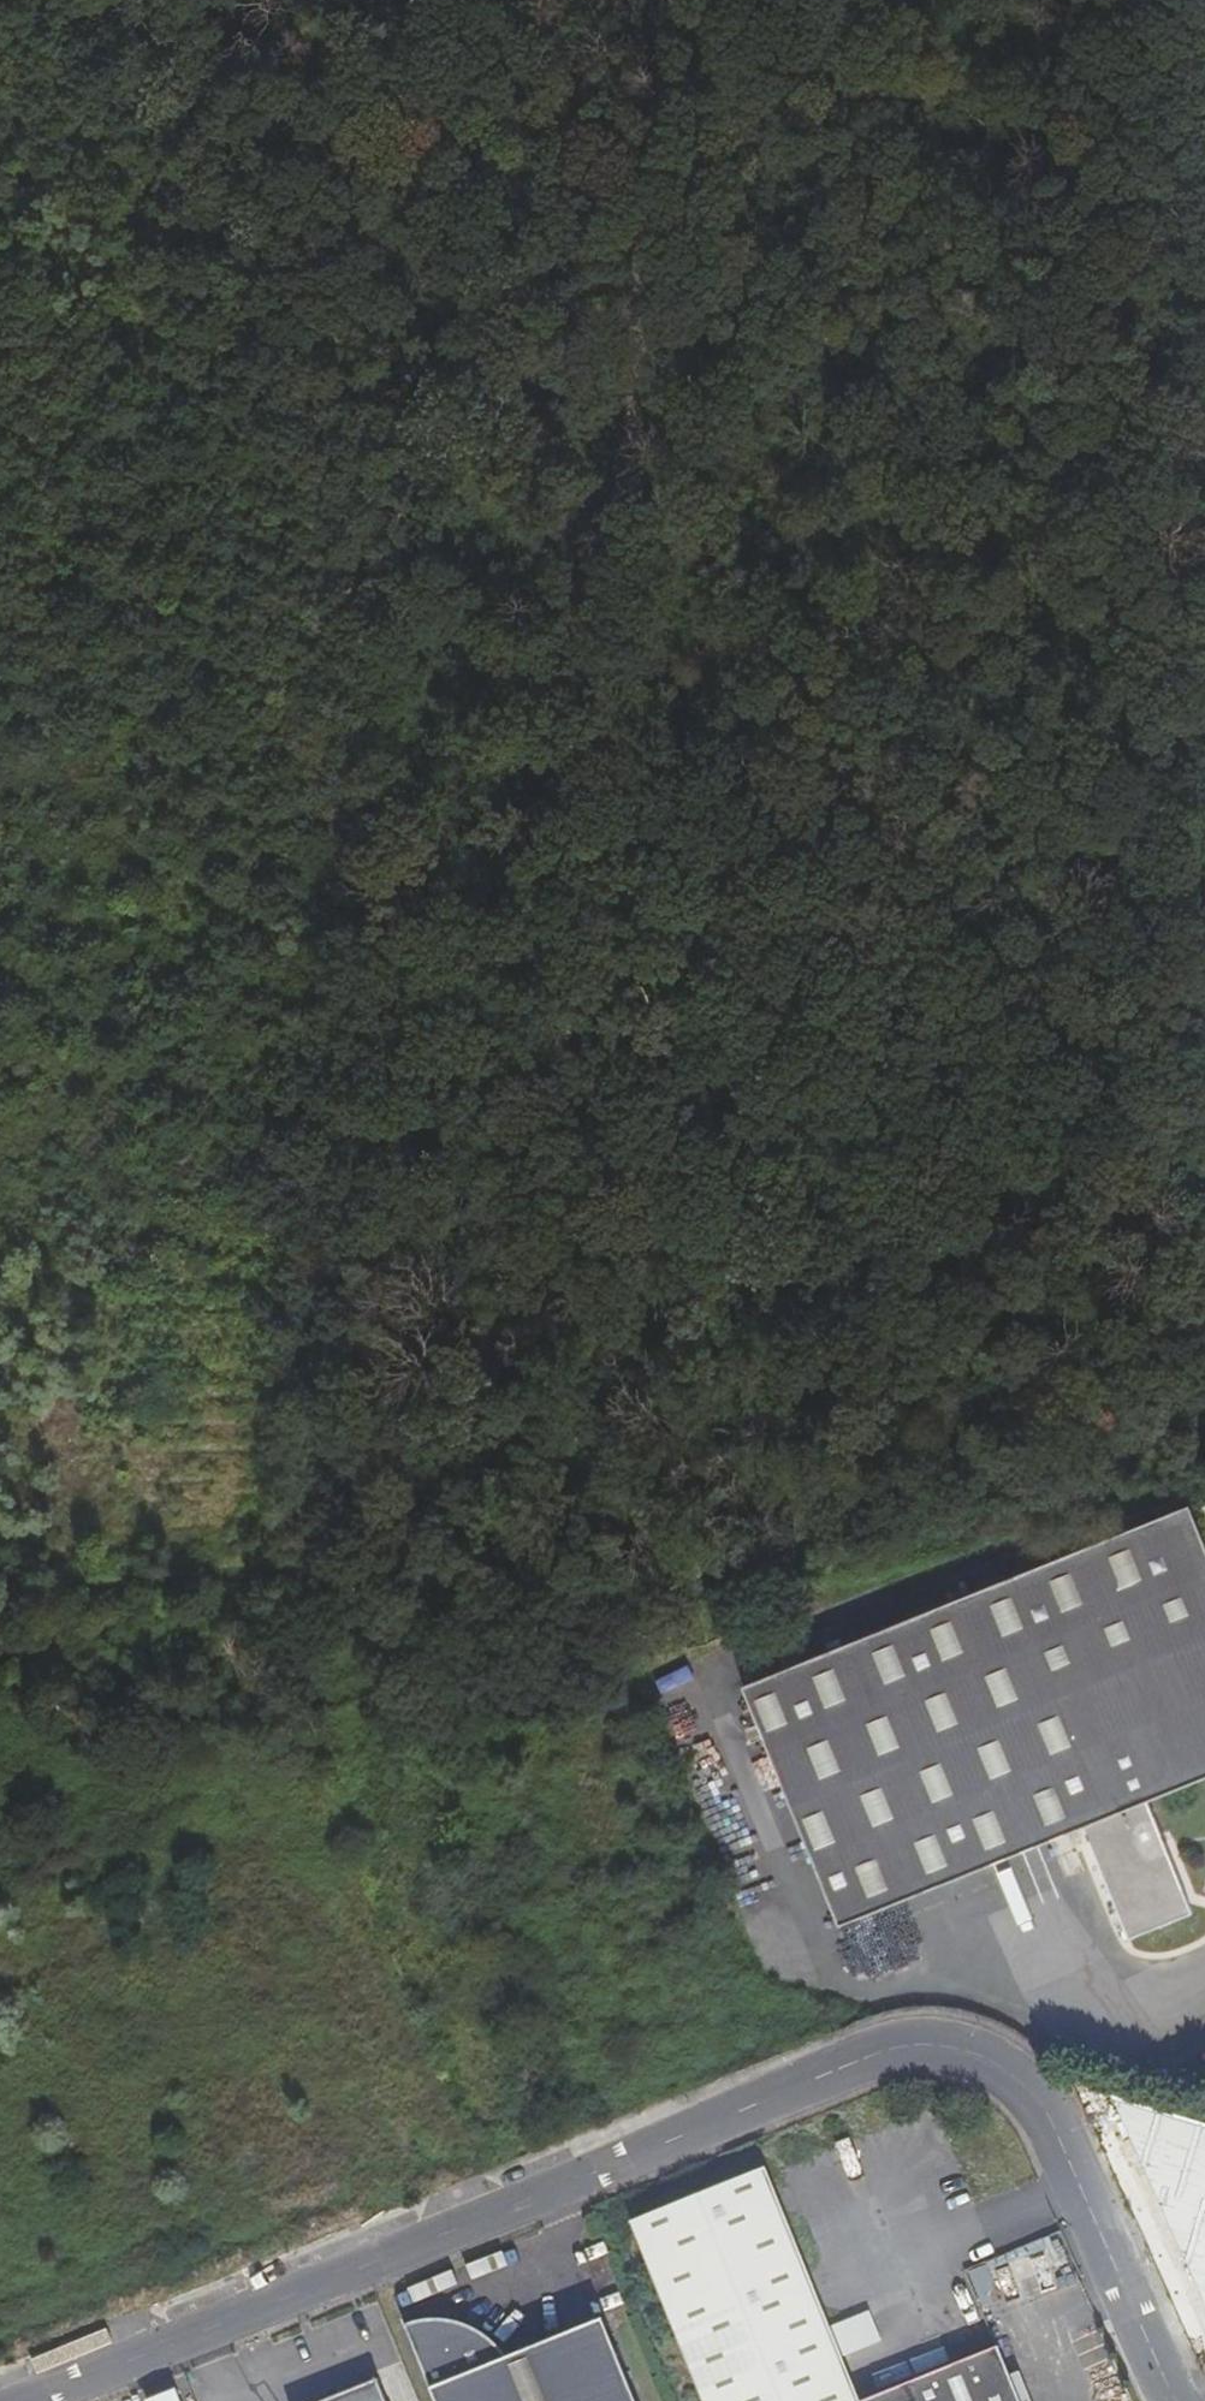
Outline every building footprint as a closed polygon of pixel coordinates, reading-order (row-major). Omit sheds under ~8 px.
[(1186,1511),(741,1690),(838,1931),(1079,1834),(1126,1949),(1202,1919),(1154,1802),(1204,1782),(1204,1559),(1186,1511)] [(693,1665),(664,1673),(667,1686),(697,1677),(693,1665)] [(1156,2194),(1204,2207),(1204,2175),(1164,2164),(1156,2194)] [(992,2346),(857,2400),(758,2168),(626,2222),(701,2400),(1014,2400),(992,2346)] [(1190,2251),(1204,2255),(1204,2223),(1197,2221),(1190,2251)] [(968,2268),(985,2312),(1069,2280),(1052,2237),(968,2268)] [(606,2324),(501,2367),(494,2354),(485,2342),(474,2332),(462,2326),(451,2321),(438,2318),(427,2317),(415,2319),(399,2322),(429,2400),(638,2400),(606,2324)] [(370,2378),(306,2400),(379,2400),(370,2378)]
